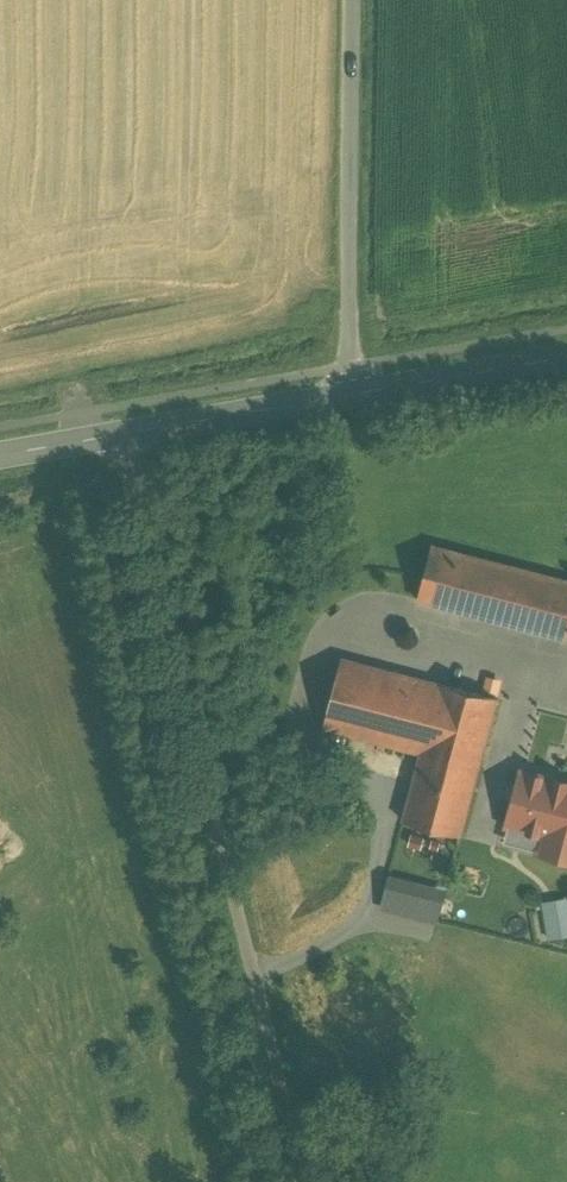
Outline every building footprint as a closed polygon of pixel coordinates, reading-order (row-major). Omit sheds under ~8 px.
[(429,527),(410,602),(566,642),(566,561),(429,527)] [(444,660),(442,667),(340,639),(319,716),(425,745),(408,820),(469,834),(505,674),(444,660)] [(523,741),(502,830),(566,845),(566,752),(523,741)] [(435,924),(443,888),(384,874),(376,911),(435,924)] [(540,902),(546,941),(566,937),(566,897),(540,902)]
